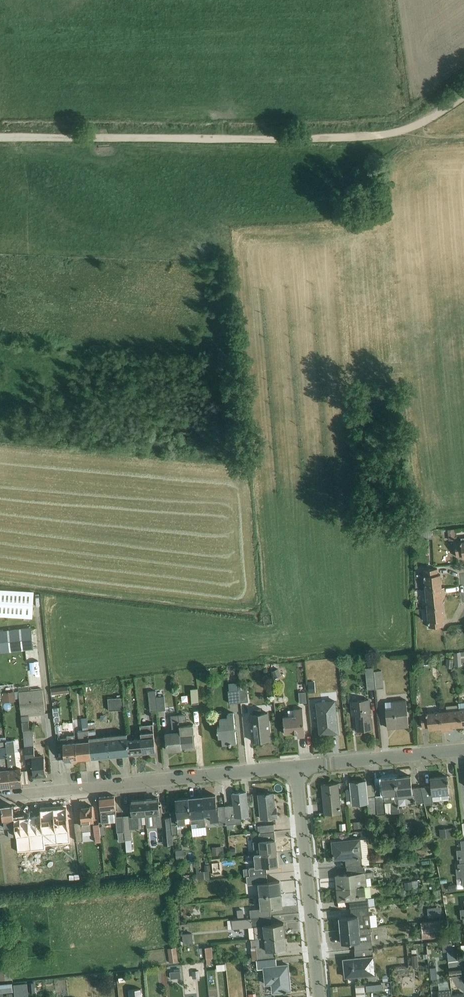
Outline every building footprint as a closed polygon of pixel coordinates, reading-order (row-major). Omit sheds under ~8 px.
[(455,529),(448,530),(449,541),(456,540),(455,529)] [(432,531),(413,531),(413,540),(432,539),(432,531)] [(461,542),(455,543),(457,557),(463,556),(463,559),(463,542),(461,542)] [(425,589),(442,588),(440,575),(438,575),(437,569),(423,570),(425,589)] [(442,588),(425,589),(427,609),(444,607),(443,597),(445,597),(444,587),(442,588)] [(32,619),(34,592),(0,590),(0,617),(32,619)] [(444,607),(427,609),(429,628),(443,627),(442,621),(445,620),(444,607)] [(0,630),(0,655),(34,652),(32,627),(0,630)] [(454,653),(455,667),(462,666),(461,662),(463,662),(463,653),(461,654),(461,653),(454,653)] [(376,689),(374,672),(373,668),(365,669),(367,690),(376,689)] [(278,669),(272,672),(275,679),(281,676),(278,669)] [(374,672),(376,689),(384,689),(382,671),(374,672)] [(241,703),(239,685),(239,683),(229,684),(229,691),(228,691),(229,704),(241,703)] [(239,685),(241,703),(248,702),(247,684),(239,685)] [(68,687),(50,689),(51,695),(68,693),(68,687)] [(198,689),(191,689),(191,704),(199,704),(198,689)] [(19,692),(20,699),(22,717),(40,715),(46,715),(43,690),(19,692)] [(155,691),(158,711),(165,710),(164,690),(155,691)] [(372,702),(379,700),(376,690),(369,692),(372,702)] [(1,693),(2,699),(2,703),(16,701),(16,699),(20,699),(19,692),(19,691),(1,693)] [(158,711),(155,691),(148,692),(150,712),(158,711)] [(124,708),(124,701),(123,697),(108,699),(109,712),(125,710),(124,708)] [(334,700),(316,702),(320,735),(338,733),(334,700)] [(369,700),(350,701),(352,716),(356,716),(358,731),(372,730),(369,700)] [(406,700),(385,702),(387,728),(409,726),(406,700)] [(440,712),(441,729),(442,732),(451,731),(451,728),(461,727),(459,705),(447,707),(447,711),(440,712)] [(60,707),(53,708),(54,722),(61,722),(60,707)] [(441,729),(440,712),(439,707),(427,708),(428,713),(421,714),(422,728),(428,728),(429,730),(441,729)] [(254,714),(250,715),(252,742),(270,740),(268,713),(261,714),(260,709),(254,710),(254,714)] [(295,716),(284,717),(285,734),(297,733),(298,737),(305,737),(303,709),(294,710),(295,716)] [(227,713),(217,713),(219,738),(222,737),(223,745),(237,744),(234,713),(228,714),(227,713)] [(40,715),(22,717),(23,731),(30,730),(29,722),(41,720),(40,715)] [(179,716),(182,750),(182,749),(185,748),(185,750),(196,749),(194,725),(187,725),(186,715),(179,716)] [(182,750),(179,716),(171,716),(172,732),(166,733),(168,751),(181,749),(181,750),(182,750)] [(75,742),(77,760),(91,759),(88,724),(87,719),(82,720),(83,732),(78,732),(79,742),(75,742)] [(95,723),(88,724),(91,759),(122,755),(129,755),(128,739),(127,734),(96,737),(95,723)] [(141,738),(143,753),(156,752),(153,725),(140,726),(141,738)] [(30,730),(23,731),(26,760),(31,760),(31,764),(33,764),(34,777),(46,775),(44,756),(35,757),(34,743),(33,743),(32,736),(33,736),(33,730),(30,730)] [(77,760),(75,742),(74,736),(67,736),(67,739),(62,739),(63,754),(64,754),(65,762),(66,762),(66,761),(77,760)] [(11,787),(6,742),(6,738),(0,738),(0,755),(1,762),(0,762),(0,788),(11,787)] [(128,739),(129,755),(143,753),(141,738),(128,739)] [(6,742),(11,787),(29,785),(27,771),(22,772),(19,752),(15,753),(14,741),(6,742)] [(396,778),(398,797),(413,796),(414,804),(424,803),(421,788),(412,788),(411,777),(396,778)] [(421,788),(424,803),(424,805),(433,804),(432,796),(450,794),(449,781),(448,781),(447,777),(430,779),(431,787),(421,788)] [(376,797),(378,815),(399,813),(398,797),(396,778),(382,779),(383,796),(376,797)] [(367,798),(366,785),(366,781),(359,782),(357,782),(350,783),(351,789),(346,790),(347,804),(351,803),(352,806),(369,804),(370,816),(378,815),(376,797),(375,797),(367,798)] [(338,784),(322,785),(325,815),(341,813),(338,784)] [(367,798),(375,797),(374,785),(366,785),(367,798)] [(225,807),(227,825),(227,830),(234,829),(234,824),(242,824),(241,818),(249,817),(246,793),(232,794),(234,806),(225,807)] [(273,794),(259,795),(261,819),(277,818),(276,809),(275,809),(273,794)] [(203,800),(205,816),(210,816),(211,823),(219,822),(219,826),(227,825),(225,807),(217,807),(216,796),(202,797),(203,800)] [(125,842),(123,817),(116,817),(114,797),(99,798),(102,823),(109,823),(108,815),(115,814),(116,823),(117,834),(118,834),(119,843),(125,842)] [(189,799),(191,824),(192,837),(207,835),(205,816),(203,800),(200,801),(199,798),(189,799)] [(144,800),(146,824),(147,828),(162,827),(163,846),(173,845),(172,836),(170,818),(162,819),(161,808),(159,808),(159,799),(144,800)] [(170,818),(172,836),(178,835),(178,830),(182,829),(181,825),(191,824),(189,799),(177,800),(178,812),(170,813),(170,818)] [(123,817),(125,842),(126,853),(133,852),(130,830),(139,829),(139,825),(146,824),(144,800),(130,801),(131,810),(129,811),(130,816),(123,817)] [(13,807),(15,824),(29,823),(30,833),(39,832),(38,818),(36,804),(13,807)] [(13,807),(0,808),(0,828),(8,828),(9,838),(16,838),(16,837),(15,824),(13,807)] [(82,823),(74,824),(76,842),(83,841),(83,832),(91,831),(90,824),(94,824),(92,807),(80,808),(82,823)] [(38,818),(39,832),(47,832),(46,817),(38,818)] [(257,834),(275,832),(274,825),(258,826),(258,825),(256,825),(257,834)] [(455,828),(439,830),(440,838),(456,836),(455,828)] [(254,855),(277,853),(275,832),(257,834),(251,835),(252,842),(253,842),(254,855)] [(346,867),(365,865),(369,864),(367,839),(332,842),(333,855),(334,860),(345,859),(346,867)] [(223,847),(212,848),(213,856),(224,855),(223,847)] [(184,850),(176,851),(177,861),(185,860),(184,850)] [(249,876),(267,875),(266,867),(278,866),(277,853),(254,855),(255,868),(248,868),(249,876)] [(173,862),(165,862),(166,873),(174,872),(173,862)] [(222,862),(211,863),(213,877),(223,876),(222,862)] [(160,863),(151,864),(152,873),(161,872),(160,863)] [(198,867),(195,867),(196,880),(210,879),(209,864),(205,864),(205,865),(204,865),(205,872),(199,872),(198,867)] [(365,865),(346,867),(347,875),(335,876),(337,889),(365,886),(371,886),(371,878),(374,878),(373,872),(366,873),(365,865)] [(267,875),(249,876),(246,877),(247,885),(258,884),(259,897),(281,895),(280,882),(267,883),(267,875)] [(418,881),(404,883),(405,891),(419,889),(418,881)] [(365,886),(337,889),(338,902),(350,901),(350,909),(369,907),(375,906),(374,898),(368,899),(368,898),(366,898),(365,886)] [(442,891),(433,892),(434,898),(435,898),(435,900),(442,900),(441,897),(443,897),(442,891)] [(251,918),(271,917),(270,909),(282,908),(281,895),(259,897),(261,909),(250,910),(251,918)] [(369,907),(350,909),(351,917),(339,918),(341,931),(371,928),(369,907)] [(441,908),(427,909),(428,919),(442,917),(441,908)] [(244,919),(238,919),(232,920),(232,929),(248,928),(250,940),(251,940),(285,936),(284,924),(272,925),(271,917),(251,918),(244,919)] [(445,920),(421,923),(422,939),(443,937),(442,926),(446,925),(445,920)] [(371,928),(341,931),(342,944),(354,943),(355,951),(373,949),(371,928)] [(192,934),(184,934),(185,944),(193,943),(192,934)] [(285,936),(251,940),(252,948),(251,948),(252,961),(256,960),(276,959),(275,951),(286,949),(285,936)] [(176,948),(168,949),(169,963),(178,962),(176,948)] [(373,949),(355,951),(355,959),(344,960),(345,978),(376,975),(374,956),(373,956),(373,949)] [(457,951),(447,952),(450,977),(462,976),(461,969),(460,969),(460,961),(457,951)] [(276,959),(256,960),(257,970),(263,969),(265,986),(271,985),(272,994),(287,992),(286,992),(291,991),(288,965),(277,966),(276,959)] [(0,962),(0,982),(13,980),(10,960),(0,962)] [(226,965),(227,970),(228,985),(234,985),(233,975),(231,975),(231,970),(241,969),(241,970),(239,970),(239,975),(237,975),(238,984),(246,984),(243,962),(227,963),(228,965),(226,965)] [(180,969),(170,970),(171,980),(180,979),(180,978),(181,978),(180,969)] [(199,971),(192,972),(193,979),(200,979),(199,971)] [(13,992),(12,984),(0,985),(0,994),(13,992)] [(13,985),(15,996),(28,996),(26,984),(13,985)] [(355,985),(357,996),(365,996),(364,984),(355,985)] [(452,995),(451,989),(439,990),(440,996),(439,996),(452,996),(452,995)]
